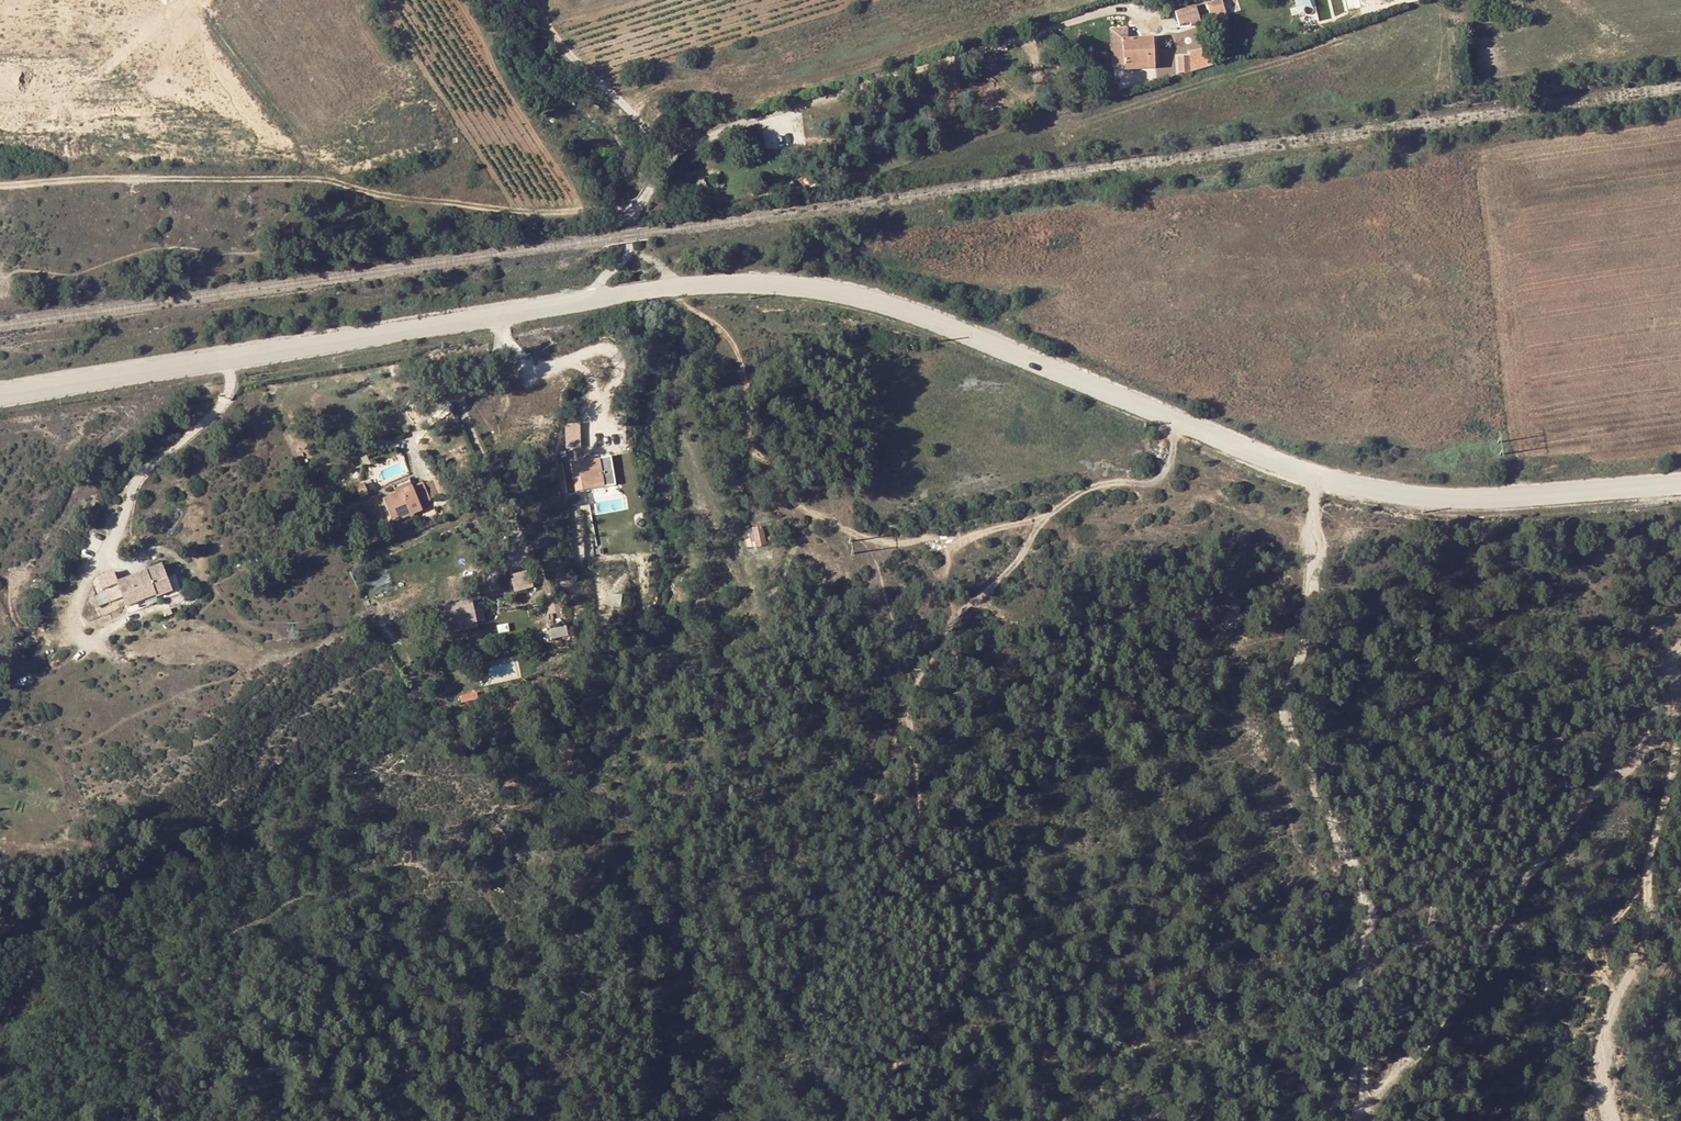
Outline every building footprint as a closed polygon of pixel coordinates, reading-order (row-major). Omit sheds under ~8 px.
[(1209,2),(1177,13),(1179,20),(1211,10),(1209,2)] [(1219,28),(1222,42),(1232,41),(1232,34),(1229,34),(1228,27),(1219,28)] [(1123,64),(1154,63),(1153,38),(1123,40),(1123,64)] [(1189,70),(1195,70),(1208,66),(1206,54),(1188,55),(1189,70)] [(1189,70),(1188,55),(1178,56),(1178,71),(1189,70)] [(577,422),(560,418),(559,440),(576,444),(577,422)] [(600,458),(604,485),(615,484),(611,456),(600,458)] [(604,485),(600,458),(571,462),(576,489),(604,485)] [(396,492),(412,485),(408,478),(392,485),(396,492)] [(413,487),(412,485),(396,492),(382,498),(393,521),(422,508),(420,504),(429,500),(422,483),(413,487)] [(756,544),(765,543),(763,525),(753,526),(756,544)] [(159,564),(114,580),(111,571),(93,577),(98,591),(106,588),(110,600),(118,597),(121,608),(168,592),(159,564)] [(534,587),(530,572),(512,575),(515,591),(534,587)] [(463,624),(476,622),(471,599),(457,602),(449,606),(440,608),(440,610),(446,634),(464,630),(463,624)] [(1239,600),(1220,600),(1221,611),(1239,612),(1239,600)] [(440,608),(449,606),(448,602),(428,606),(429,612),(440,610),(440,608)] [(464,630),(478,627),(476,622),(463,624),(464,630)] [(548,639),(563,636),(561,628),(546,630),(548,639)]
